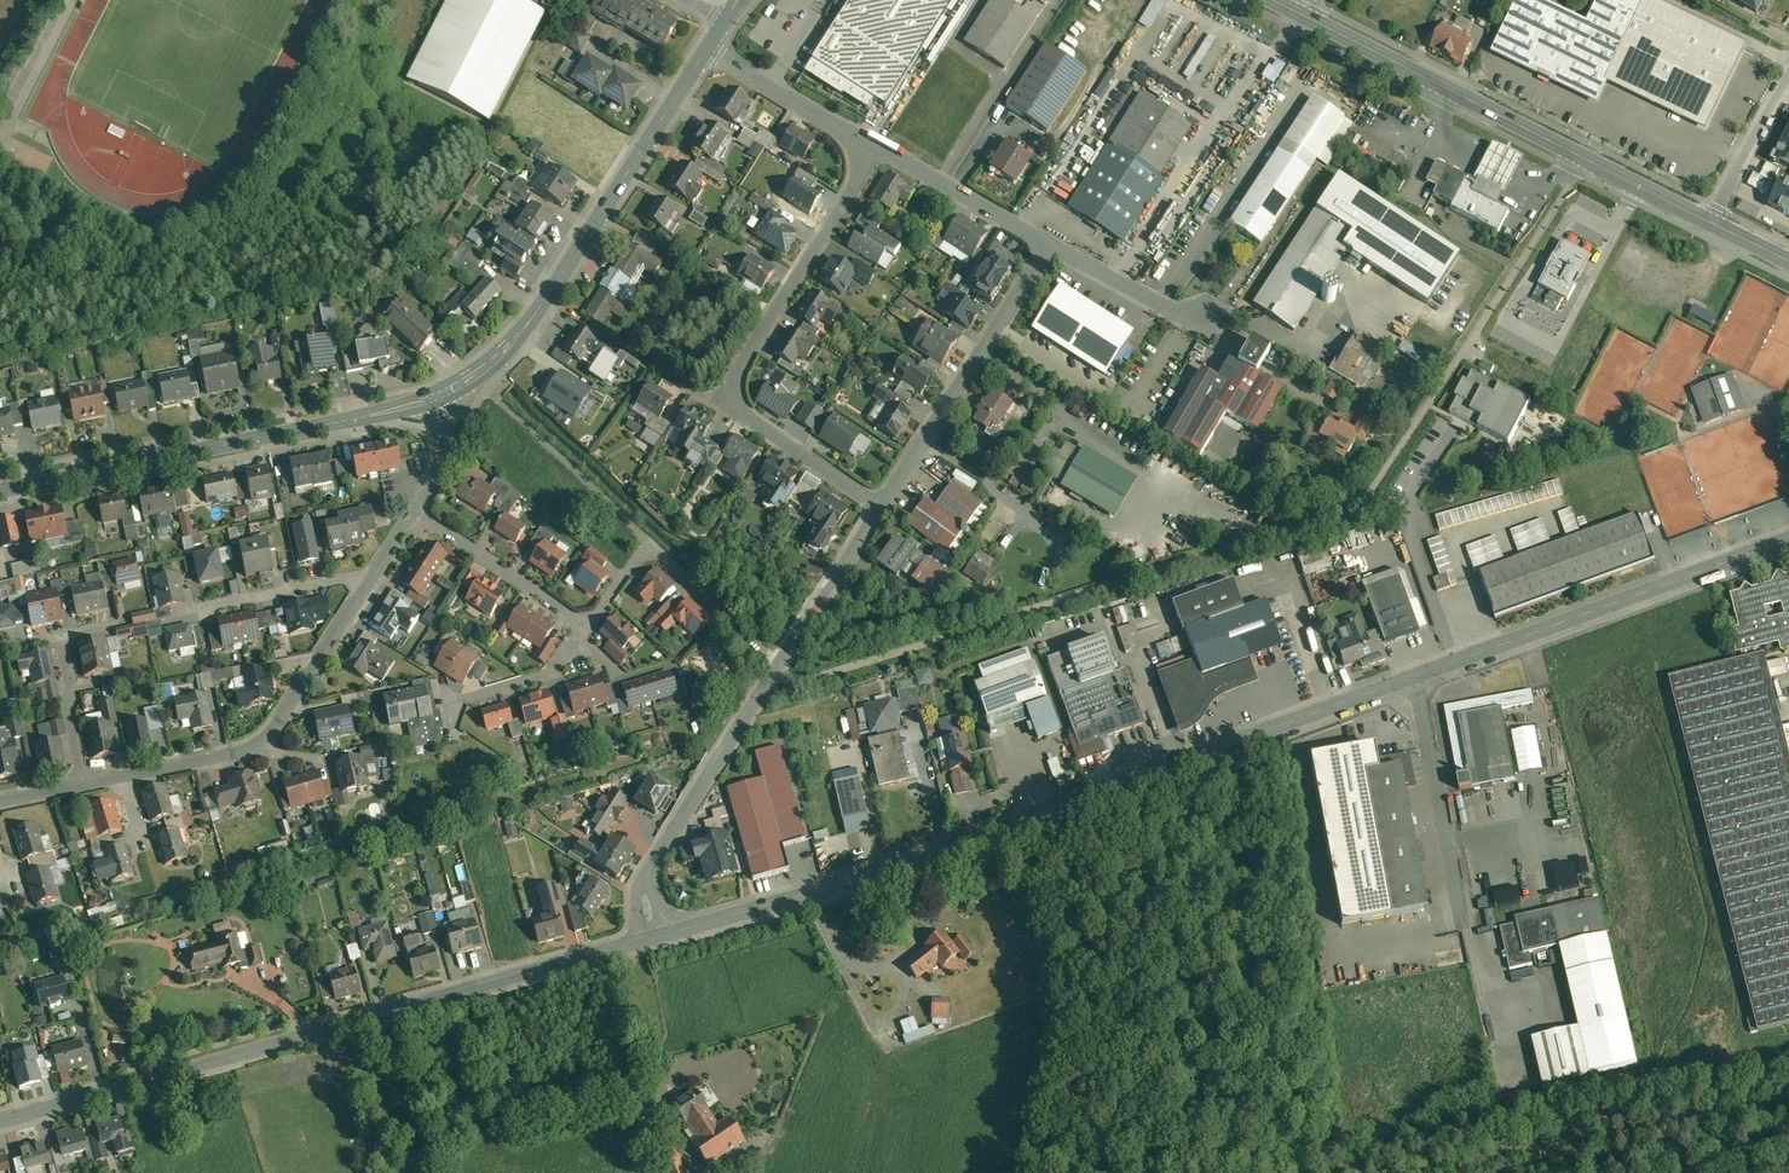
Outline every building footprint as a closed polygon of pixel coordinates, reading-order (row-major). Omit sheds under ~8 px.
[(407,80),(489,122),(544,13),(534,8),(538,0),(448,0),(407,80)] [(629,0),(599,0),(592,11),(623,30),(625,27),(638,5),(629,0)] [(817,51),(804,73),(842,97),(843,95),(868,111),(874,101),(886,108),(956,0),(851,0),(817,51)] [(964,42),(1005,69),(1049,0),(991,0),(964,42)] [(1540,0),(1517,0),(1491,54),(1493,55),(1597,105),(1608,83),(1604,81),(1644,0),(1598,0),(1587,22),(1540,0)] [(1651,0),(1644,0),(1604,81),(1608,83),(1706,131),(1740,60),(1747,46),(1651,0)] [(1756,12),(1764,0),(1735,0),(1756,12)] [(676,25),(639,2),(638,5),(625,27),(661,49),(676,25)] [(1446,20),(1443,25),(1460,34),(1463,30),(1469,33),(1474,24),(1459,16),(1455,24),(1446,20)] [(1460,34),(1443,25),(1431,49),(1463,66),(1475,42),(1460,34)] [(1045,46),(1006,107),(1048,133),(1086,72),(1045,46)] [(574,80),(587,89),(601,67),(588,58),(574,80)] [(1271,58),(1260,77),(1272,85),(1284,65),(1271,58)] [(612,74),(601,67),(587,89),(599,97),(601,94),(612,74)] [(627,80),(614,71),(612,74),(601,94),(613,101),(627,80)] [(640,88),(627,80),(613,101),(626,110),(640,88)] [(748,103),(729,90),(715,111),(735,124),(748,103)] [(1141,93),(1067,208),(1089,222),(1087,225),(1100,234),(1102,230),(1123,244),(1164,180),(1160,178),(1192,127),(1197,130),(1200,126),(1189,119),(1187,123),(1141,93)] [(1312,97),(1228,224),(1260,245),(1317,159),(1327,165),(1354,124),(1312,97)] [(1105,123),(1113,128),(1116,122),(1108,117),(1105,123)] [(707,123),(691,148),(701,154),(712,160),(727,137),(707,123)] [(814,142),(792,128),(780,145),(803,160),(814,142)] [(757,136),(745,129),(741,135),(753,143),(757,136)] [(772,137),(761,130),(757,136),(753,143),(764,149),(772,137)] [(1777,154),(1782,157),(1779,162),(1785,165),(1788,167),(1788,130),(1777,154)] [(753,143),(741,135),(736,143),(749,150),(753,143)] [(772,137),(764,149),(771,153),(779,141),(772,137)] [(763,150),(753,144),(747,154),(757,160),(763,150)] [(1524,159),(1494,144),(1475,181),(1478,182),(1474,189),(1485,200),(1497,206),(1503,194),(1505,196),(1524,159)] [(1006,145),(993,166),(1003,173),(1001,176),(1013,184),(1029,159),(1006,145)] [(550,159),(535,149),(531,156),(545,166),(550,159)] [(712,160),(701,154),(697,161),(705,166),(722,177),(727,169),(712,160)] [(1779,169),(1767,162),(1760,175),(1754,172),(1748,184),(1766,194),(1779,169)] [(700,175),(681,163),(666,187),(692,203),(698,194),(691,189),(700,175)] [(1435,163),(1425,183),(1436,188),(1446,168),(1435,163)] [(722,177),(705,166),(701,173),(718,184),(722,177)] [(576,184),(550,167),(543,179),(569,196),(576,184)] [(1466,178),(1446,168),(1436,188),(1432,195),(1452,205),(1465,180),(1466,178)] [(812,188),(816,181),(799,170),(795,177),(812,188)] [(543,179),(535,174),(529,184),(537,188),(535,191),(561,207),(569,196),(543,179)] [(906,187),(887,175),(871,200),(890,212),(898,198),(907,204),(914,193),(905,188),(906,187)] [(1339,175),(1253,306),(1295,333),(1348,253),(1427,305),(1460,255),(1339,175)] [(531,187),(517,178),(512,185),(515,187),(527,194),(531,187)] [(809,186),(797,179),(785,199),(811,214),(821,197),(807,189),(809,186)] [(1474,189),(1465,180),(1452,205),(1450,209),(1479,223),(1498,233),(1509,212),(1497,206),(1485,200),(1474,189)] [(1788,183),(1785,188),(1779,186),(1769,206),(1788,215),(1788,184),(1788,183)] [(527,194),(515,187),(510,195),(508,194),(506,198),(507,199),(506,201),(510,204),(511,203),(507,201),(511,195),(531,208),(531,207),(527,204),(532,197),(527,194)] [(748,201),(759,208),(763,201),(753,194),(748,201)] [(501,213),(505,202),(496,199),(492,209),(501,213)] [(676,210),(658,199),(646,219),(663,230),(676,210)] [(778,209),(763,201),(759,208),(770,214),(770,213),(774,216),(778,209)] [(534,210),(520,231),(517,229),(520,231),(520,232),(538,243),(553,221),(534,209),(531,207),(531,208),(534,210)] [(707,220),(694,212),(689,220),(702,228),(707,220)] [(774,216),(770,213),(770,214),(758,232),(771,240),(769,243),(785,254),(796,237),(781,227),(784,222),(774,216)] [(865,238),(863,242),(854,237),(848,247),(878,266),(885,256),(884,256),(886,252),(894,257),(900,247),(876,231),(880,225),(875,222),(863,213),(856,223),(868,231),(864,238),(865,238)] [(959,217),(944,241),(958,250),(973,226),(959,217)] [(973,226),(958,250),(972,258),(987,235),(973,226)] [(470,237),(482,245),(488,236),(476,228),(470,237)] [(535,249),(503,228),(495,240),(498,242),(494,247),(510,257),(522,265),(526,260),(527,261),(535,249)] [(658,245),(638,233),(633,241),(652,254),(658,245)] [(1592,258),(1563,242),(1532,299),(1562,314),(1592,258)] [(485,259),(462,244),(448,264),(464,275),(479,289),(488,281),(490,279),(479,269),(485,259)] [(647,254),(630,244),(613,271),(610,270),(607,274),(609,279),(604,280),(599,288),(602,289),(584,317),(588,319),(601,327),(612,309),(623,316),(621,320),(625,322),(634,309),(624,303),(642,275),(636,272),(640,264),(651,271),(649,275),(653,277),(662,264),(647,254)] [(723,262),(708,252),(703,260),(718,270),(723,262)] [(522,265),(510,257),(501,270),(515,279),(524,266),(522,265)] [(992,257),(971,290),(991,303),(1012,270),(992,257)] [(764,267),(750,259),(739,276),(762,290),(774,272),(765,266),(764,267)] [(854,273),(833,260),(820,280),(841,294),(854,273)] [(479,289),(470,299),(465,294),(465,295),(463,293),(454,302),(453,301),(448,307),(455,314),(458,317),(465,310),(474,319),(474,320),(475,320),(501,293),(488,281),(479,289)] [(1130,332),(1058,287),(1032,329),(1104,374),(1130,332)] [(829,304),(812,293),(797,317),(805,322),(814,328),(814,327),(820,318),(830,324),(829,325),(830,325),(838,312),(828,305),(829,304)] [(968,332),(980,313),(953,296),(941,314),(968,332)] [(333,302),(320,305),(324,330),(327,329),(337,327),(333,302)] [(436,335),(401,302),(385,319),(420,352),(436,335)] [(601,327),(588,319),(584,326),(596,334),(601,327)] [(814,328),(805,322),(801,329),(815,338),(819,330),(814,327),(814,328)] [(946,333),(929,322),(923,331),(921,331),(918,336),(919,338),(913,346),(931,357),(942,365),(942,364),(948,355),(950,355),(952,351),(952,349),(957,341),(957,340),(946,333)] [(369,325),(367,324),(365,325),(364,326),(359,332),(367,339),(366,343),(356,345),(357,353),(361,369),(380,365),(381,372),(382,373),(384,374),(385,374),(387,373),(388,372),(389,370),(389,368),(399,366),(400,366),(402,366),(403,365),(404,364),(404,363),(403,361),(402,355),(400,356),(399,353),(393,347),(391,350),(388,350),(386,341),(378,343),(378,341),(379,341),(378,332),(371,326),(369,325)] [(204,339),(202,327),(187,330),(189,342),(197,340),(204,339)] [(329,339),(320,340),(319,337),(315,338),(315,337),(311,338),(311,339),(302,341),(302,342),(307,341),(309,348),(306,349),(311,371),(302,373),(303,375),(336,368),(332,347),(342,345),(339,327),(337,327),(327,329),(329,339)] [(962,335),(950,327),(946,333),(957,340),(957,341),(958,341),(962,335)] [(577,328),(562,350),(580,362),(587,352),(599,360),(601,355),(606,349),(594,341),(595,340),(577,328)] [(807,341),(789,330),(774,354),(792,365),(799,353),(807,358),(815,347),(807,342),(807,341)] [(284,352),(281,335),(271,337),(275,353),(284,352)] [(1366,344),(1354,337),(1345,352),(1347,353),(1342,363),(1336,360),(1330,371),(1343,378),(1345,374),(1353,378),(1351,381),(1364,387),(1371,374),(1365,372),(1373,358),(1376,359),(1382,348),(1368,340),(1366,344)] [(197,340),(189,342),(192,358),(200,357),(197,340)] [(266,347),(250,350),(252,364),(256,363),(260,382),(281,378),(277,358),(273,359),(271,350),(267,351),(266,347)] [(557,349),(552,356),(566,366),(571,359),(557,349)] [(623,361),(627,356),(621,352),(613,363),(618,366),(619,367),(623,361)] [(357,353),(343,356),(346,372),(361,369),(357,353)] [(233,354),(201,360),(208,394),(238,387),(240,387),(237,376),(233,354)] [(601,355),(599,360),(587,376),(604,387),(618,366),(613,363),(601,355)] [(623,361),(636,370),(640,365),(627,356),(623,361)] [(920,368),(904,357),(896,370),(906,376),(898,388),(911,397),(915,391),(921,395),(933,376),(920,368)] [(942,365),(931,357),(927,363),(937,370),(939,371),(943,365),(942,364),(942,365)] [(1282,389),(1230,358),(1217,380),(1204,401),(1225,414),(1257,432),(1282,389)] [(927,363),(924,362),(920,368),(933,376),(937,370),(927,363)] [(1470,367),(1446,414),(1512,447),(1536,400),(1470,367)] [(1225,414),(1204,401),(1217,380),(1202,370),(1164,434),(1200,456),(1225,414)] [(188,372),(159,377),(164,402),(192,397),(193,396),(191,385),(188,372)] [(1733,374),(1691,390),(1704,426),(1746,410),(1733,374)] [(245,375),(237,376),(240,387),(238,387),(239,393),(248,391),(245,375)] [(560,375),(546,397),(566,411),(568,407),(578,413),(589,395),(590,392),(580,385),(578,387),(560,375)] [(777,375),(770,385),(769,384),(758,401),(759,401),(759,400),(776,411),(775,412),(786,420),(797,403),(783,394),(789,385),(793,387),(793,386),(777,375)] [(106,381),(98,383),(99,388),(100,388),(103,404),(110,403),(106,381)] [(1326,381),(1319,395),(1332,402),(1339,388),(1326,381)] [(144,382),(115,388),(119,411),(147,406),(148,405),(146,395),(144,382)] [(197,384),(191,385),(193,396),(192,397),(192,400),(200,398),(197,384)] [(608,395),(594,385),(590,392),(589,395),(603,404),(608,395)] [(672,400),(650,385),(637,404),(653,414),(647,423),(653,428),(659,419),(672,400)] [(1387,385),(1381,399),(1393,405),(1399,391),(1387,385)] [(894,394),(881,386),(873,398),(889,408),(891,405),(894,406),(899,398),(894,394)] [(99,388),(84,391),(90,418),(105,415),(103,404),(100,388),(99,388)] [(911,397),(898,388),(894,394),(899,398),(907,403),(911,397)] [(69,389),(61,390),(65,412),(72,410),(69,394),(70,394),(69,389)] [(70,394),(69,394),(72,410),(75,421),(90,418),(84,391),(70,394)] [(155,393),(146,395),(148,405),(147,406),(148,411),(158,409),(155,393)] [(997,399),(992,396),(988,403),(985,403),(983,404),(979,410),(979,413),(980,415),(975,422),(987,430),(992,423),(997,427),(1010,407),(1003,403),(1004,402),(1004,399),(1000,397),(997,398),(997,399)] [(29,404),(28,404),(30,415),(33,429),(61,424),(55,399),(29,404)] [(28,400),(19,401),(19,403),(22,417),(30,415),(28,404),(29,404),(28,400)] [(19,403),(8,406),(9,411),(13,427),(24,424),(22,417),(19,403)] [(889,408),(878,426),(897,439),(903,430),(903,428),(910,417),(894,406),(891,405),(889,408)] [(807,407),(798,420),(806,425),(814,411),(807,407)] [(679,408),(669,425),(679,432),(690,414),(679,408)] [(0,413),(0,436),(14,433),(13,427),(9,411),(0,413)] [(712,424),(692,412),(690,414),(679,432),(688,437),(681,448),(693,455),(702,441),(712,424)] [(1374,421),(1363,415),(1360,419),(1372,425),(1374,421)] [(861,435),(835,417),(828,428),(821,439),(822,439),(846,456),(861,435)] [(659,419),(653,428),(651,431),(661,437),(669,425),(659,419)] [(641,434),(645,426),(633,420),(629,428),(641,434)] [(828,428),(819,421),(810,435),(820,441),(822,439),(821,439),(828,428)] [(1315,421),(1307,434),(1310,436),(1305,444),(1318,451),(1324,440),(1319,436),(1323,430),(1322,430),(1324,427),(1325,427),(1315,421)] [(1340,429),(1328,421),(1325,427),(1324,427),(1322,430),(1323,430),(1319,436),(1324,440),(1348,453),(1357,438),(1340,429)] [(1360,432),(1344,423),(1340,429),(1357,438),(1360,432)] [(651,431),(647,428),(640,439),(655,448),(661,437),(651,431)] [(759,452),(735,437),(725,453),(723,456),(724,456),(734,463),(728,473),(739,481),(746,470),(747,471),(759,452)] [(718,450),(702,441),(694,454),(709,463),(710,463),(718,450)] [(385,446),(376,448),(376,449),(371,450),(371,449),(362,450),(363,451),(360,452),(360,451),(353,452),(358,479),(400,470),(395,444),(388,445),(388,446),(385,447),(385,446)] [(1066,445),(1057,459),(1051,456),(1043,470),(1064,482),(1081,453),(1066,445)] [(718,450),(710,463),(716,467),(724,456),(723,456),(725,453),(719,448),(718,450)] [(1135,482),(1082,451),(1064,482),(1062,485),(1115,516),(1135,482)] [(327,457),(309,460),(314,487),(314,488),(316,488),(315,484),(331,481),(332,484),(333,484),(327,457)] [(308,458),(291,462),(291,465),(295,483),(296,490),(297,490),(296,486),(312,483),(313,487),(314,487),(309,460),(308,458)] [(344,458),(335,460),(338,476),(347,474),(344,458)] [(781,465),(780,467),(771,461),(758,481),(772,490),(764,502),(774,508),(778,503),(790,485),(796,476),(787,470),(788,470),(781,465)] [(291,465),(282,466),(285,485),(295,483),(291,465)] [(267,468),(246,472),(252,501),(273,497),(267,468)] [(233,475),(203,481),(204,487),(208,503),(219,501),(219,500),(236,496),(237,497),(233,475)] [(512,488),(497,477),(490,488),(496,492),(496,493),(506,499),(507,497),(512,488)] [(479,487),(466,479),(457,494),(484,512),(496,493),(496,492),(490,488),(482,483),(479,487)] [(1560,480),(1431,514),(1435,529),(1563,494),(1560,480)] [(203,481),(185,485),(186,490),(172,493),(173,498),(176,510),(190,507),(186,491),(204,487),(203,481)] [(813,492),(800,483),(796,489),(785,507),(789,501),(802,509),(813,492)] [(952,483),(935,507),(925,499),(907,523),(940,548),(930,562),(947,574),(987,510),(952,483)] [(790,485),(778,503),(785,507),(796,489),(790,485)] [(164,488),(139,494),(144,516),(168,511),(169,511),(166,500),(164,488)] [(521,495),(512,488),(507,497),(516,503),(521,495)] [(757,497),(744,489),(737,500),(749,508),(757,497)] [(848,510),(822,493),(807,517),(824,528),(822,531),(815,532),(809,541),(810,545),(819,552),(823,551),(829,541),(833,541),(835,538),(834,534),(833,533),(848,510)] [(122,495),(99,500),(103,523),(122,519),(127,518),(126,512),(122,495)] [(506,499),(497,512),(503,516),(504,515),(507,516),(516,503),(507,497),(506,499)] [(176,510),(173,498),(166,500),(169,511),(168,511),(168,514),(176,513),(176,510)] [(663,512),(668,505),(658,498),(652,505),(663,512)] [(282,504),(274,506),(276,520),(285,518),(282,504)] [(248,506),(238,508),(240,519),(250,517),(248,506)] [(62,510),(27,516),(32,542),(34,541),(34,540),(67,534),(65,525),(62,510)] [(133,511),(126,512),(127,518),(122,519),(124,529),(136,526),(136,525),(133,511)] [(372,511),(338,518),(340,526),(326,528),(331,552),(346,549),(346,548),(361,545),(362,546),(360,534),(376,531),(372,511)] [(190,513),(179,515),(184,539),(192,537),(198,536),(197,531),(193,532),(190,513)] [(1639,514),(1476,572),(1494,621),(1496,620),(1495,618),(1653,560),(1654,561),(1655,561),(1639,514)] [(507,516),(504,515),(503,516),(499,523),(495,529),(516,543),(525,528),(507,516)] [(0,520),(0,532),(3,547),(19,543),(14,517),(0,520)] [(69,545),(83,542),(79,522),(65,525),(67,534),(69,545)] [(144,523),(136,525),(136,526),(139,539),(147,537),(144,523)] [(310,524),(294,528),(302,565),(318,561),(310,524)] [(136,526),(124,529),(127,542),(139,539),(136,526)] [(237,528),(228,530),(231,545),(240,543),(237,528)] [(540,528),(530,543),(540,550),(545,543),(548,545),(554,537),(540,528)] [(274,535),(266,537),(267,541),(269,551),(277,549),(274,535)] [(771,553),(780,540),(772,535),(763,548),(771,553)] [(1438,536),(1423,542),(1436,578),(1431,580),(1435,591),(1455,584),(1438,536)] [(184,539),(182,539),(185,553),(195,552),(192,537),(184,539)] [(914,552),(896,539),(878,564),(896,577),(914,552)] [(147,540),(140,541),(141,548),(149,547),(147,540)] [(267,541),(253,544),(260,574),(273,571),(269,551),(267,541)] [(461,554),(442,542),(437,550),(446,555),(456,562),(461,554)] [(437,550),(428,543),(417,560),(416,560),(414,563),(433,576),(446,555),(437,550)] [(548,545),(545,543),(540,550),(532,562),(552,576),(565,557),(548,545)] [(95,544),(84,547),(86,557),(98,555),(95,544)] [(253,544),(240,546),(246,576),(260,574),(253,544)] [(608,561),(592,549),(584,559),(590,564),(591,563),(601,571),(608,561)] [(1326,551),(1300,560),(1305,577),(1332,568),(1326,551)] [(217,552),(194,557),(200,584),(223,579),(217,552)] [(989,569),(996,571),(1001,560),(980,552),(977,559),(991,564),(989,569)] [(40,559),(12,565),(15,578),(43,572),(40,559)] [(930,562),(927,559),(912,579),(942,601),(957,581),(947,574),(930,562)] [(140,580),(136,561),(113,565),(117,585),(140,580)] [(991,571),(975,561),(969,572),(984,582),(991,571)] [(433,576),(414,563),(412,567),(412,568),(402,584),(411,590),(420,596),(433,576)] [(601,571),(591,563),(590,564),(576,582),(593,596),(608,576),(601,571)] [(107,570),(100,572),(102,584),(104,592),(111,591),(107,570)] [(482,578),(470,570),(464,578),(474,585),(470,591),(473,592),(482,578)] [(674,587),(656,570),(642,586),(644,588),(644,591),(647,595),(651,594),(660,603),(674,587)] [(1397,571),(1361,584),(1378,629),(1366,633),(1359,613),(1340,619),(1345,631),(1348,629),(1351,637),(1337,642),(1336,640),(1326,643),(1333,661),(1340,658),(1344,668),(1360,662),(1362,669),(1386,660),(1381,647),(1418,633),(1418,631),(1426,628),(1417,601),(1414,602),(1403,574),(1397,571)] [(1788,650),(1788,575),(1786,575),(1778,571),(1771,584),(1752,588),(1745,584),(1740,592),(1730,594),(1739,629),(1730,631),(1736,654),(1742,653),(1744,661),(1670,679),(1758,1033),(1788,1025),(1788,725),(1783,726),(1765,654),(1760,655),(1759,649),(1779,644),(1781,652),(1788,650)] [(178,574),(155,579),(161,608),(161,609),(169,608),(184,604),(178,574)] [(23,578),(15,580),(17,592),(25,590),(23,578)] [(474,585),(464,578),(460,584),(470,591),(474,585)] [(473,592),(468,600),(484,611),(483,612),(490,617),(497,607),(495,607),(503,595),(488,585),(488,582),(482,578),(473,592)] [(0,583),(0,592),(0,593),(7,591),(9,599),(18,597),(17,592),(15,580),(0,583)] [(62,580),(51,582),(53,591),(57,591),(58,597),(65,595),(63,585),(62,580)] [(235,595),(244,594),(242,581),(234,582),(235,595)] [(1182,632),(1185,631),(1195,661),(1157,675),(1179,736),(1187,734),(1192,731),(1196,728),(1200,724),(1204,720),(1206,715),(1209,710),(1212,705),(1217,702),(1222,698),(1227,696),(1258,685),(1249,660),(1282,648),(1265,601),(1243,610),(1232,582),(1172,604),(1182,632)] [(70,583),(63,585),(65,595),(67,603),(74,602),(72,590),(70,583)] [(102,584),(87,587),(93,613),(108,610),(105,598),(107,597),(106,595),(105,595),(104,592),(102,584)] [(72,590),(74,602),(77,616),(93,613),(87,587),(72,590)] [(406,597),(393,589),(387,598),(390,599),(391,599),(401,605),(406,597)] [(25,590),(17,592),(18,597),(20,608),(28,606),(26,597),(27,597),(25,590)] [(420,596),(411,590),(406,597),(425,609),(429,602),(420,596)] [(53,591),(41,594),(48,622),(63,619),(58,597),(57,591),(53,591)] [(27,597),(26,597),(28,606),(32,626),(48,622),(41,594),(27,597)] [(11,607),(14,623),(23,621),(20,608),(18,597),(9,599),(11,607)] [(668,598),(654,611),(661,618),(671,608),(675,604),(668,598)] [(390,599),(372,627),(391,639),(402,623),(412,629),(418,619),(408,613),(409,611),(401,605),(391,599),(390,599)] [(321,600),(284,607),(285,609),(288,625),(290,635),(291,635),(291,633),(301,631),(300,630),(311,628),(312,630),(313,630),(312,623),(325,621),(321,600)] [(677,614),(674,617),(677,620),(676,622),(680,626),(682,624),(693,635),(708,620),(689,602),(677,614)] [(0,609),(0,629),(15,626),(14,623),(11,607),(0,609)] [(537,618),(521,607),(514,618),(508,628),(524,638),(537,618)] [(169,608),(161,609),(161,608),(154,610),(154,612),(156,621),(160,621),(171,618),(169,608)] [(661,618),(657,623),(658,624),(657,625),(665,633),(676,622),(677,620),(674,617),(677,614),(671,608),(661,618)] [(285,609),(266,613),(269,628),(288,625),(285,609)] [(154,612),(133,616),(135,626),(138,625),(146,624),(156,621),(154,612)] [(266,613),(254,615),(258,631),(269,628),(266,613)] [(254,614),(236,617),(241,643),(259,639),(258,631),(254,615),(254,614)] [(508,614),(496,633),(502,637),(508,628),(514,618),(508,614)] [(236,617),(219,621),(221,633),(224,646),(241,643),(236,617)] [(537,618),(524,638),(540,649),(546,639),(553,628),(537,618)] [(625,628),(616,618),(601,633),(612,643),(620,652),(621,651),(635,637),(629,631),(629,628),(625,628)] [(156,621),(146,624),(147,632),(162,629),(160,621),(156,621)] [(189,625),(165,631),(169,652),(180,650),(182,657),(195,654),(193,647),(189,625)] [(1133,625),(1117,630),(1125,653),(1134,650),(1129,636),(1137,634),(1133,625)] [(132,626),(117,630),(119,638),(134,635),(134,634),(132,626)] [(378,640),(365,631),(359,641),(362,643),(363,642),(373,648),(378,640)] [(221,633),(209,636),(212,652),(225,649),(224,646),(221,633)] [(546,639),(540,649),(534,657),(545,664),(556,646),(546,639)] [(1047,660),(1079,748),(1144,725),(1124,671),(1115,674),(1103,639),(1066,652),(1067,653),(1047,660)] [(107,640),(78,645),(78,646),(79,646),(82,661),(81,661),(81,662),(109,656),(106,641),(107,640)] [(451,642),(450,644),(445,641),(436,656),(440,659),(436,667),(449,675),(465,651),(451,642)] [(373,648),(363,642),(362,643),(346,669),(362,678),(367,670),(384,680),(395,663),(373,648)] [(620,652),(612,643),(605,650),(621,665),(628,658),(621,651),(620,652)] [(985,720),(991,734),(1029,720),(1037,742),(1061,733),(1049,700),(1047,701),(1034,662),(1031,663),(1027,649),(978,667),(983,681),(974,684),(987,719),(985,720)] [(49,651),(28,655),(28,657),(18,659),(20,671),(30,669),(33,684),(34,685),(47,682),(54,681),(55,681),(52,666),(51,667),(49,653),(49,651)] [(465,651),(449,675),(463,684),(467,677),(477,662),(478,659),(465,651)] [(120,654),(115,656),(119,670),(124,669),(120,654)] [(109,656),(81,662),(82,662),(85,676),(84,677),(102,674),(113,672),(113,671),(109,656)] [(488,669),(477,662),(467,677),(472,680),(474,677),(480,681),(488,669)] [(248,666),(232,669),(234,677),(243,675),(249,673),(248,666)] [(930,669),(915,673),(918,687),(933,684),(930,669)] [(113,672),(102,674),(105,688),(120,685),(117,670),(113,671),(113,672)] [(249,673),(243,675),(234,677),(235,681),(244,679),(247,692),(237,694),(240,707),(242,708),(248,707),(250,705),(272,700),(271,693),(274,692),(270,676),(267,677),(266,670),(249,673)] [(211,673),(202,675),(205,690),(214,688),(211,673)] [(670,674),(623,688),(627,699),(630,708),(675,694),(676,694),(673,685),(670,674)] [(599,678),(583,683),(590,708),(606,703),(602,687),(599,678)] [(429,680),(412,683),(413,690),(426,687),(428,698),(433,697),(429,680)] [(54,681),(47,682),(48,690),(44,691),(46,701),(58,699),(54,681)] [(683,681),(673,685),(676,694),(675,694),(677,701),(688,698),(683,681)] [(47,682),(34,685),(33,684),(29,685),(30,694),(37,693),(44,691),(48,690),(47,682)] [(583,683),(566,688),(569,697),(574,713),(574,712),(590,708),(583,683)] [(611,685),(602,687),(606,703),(607,709),(617,705),(616,702),(611,685)] [(922,709),(917,686),(896,691),(899,701),(897,701),(897,699),(864,706),(870,735),(878,733),(879,738),(868,741),(879,788),(909,781),(899,734),(898,734),(897,729),(899,729),(898,721),(902,720),(900,714),(922,709)] [(111,687),(102,689),(105,700),(113,699),(111,687)] [(413,690),(384,697),(389,720),(399,718),(400,723),(407,722),(413,750),(442,743),(440,731),(436,732),(428,698),(426,687),(413,690)] [(1445,707),(1460,790),(1516,780),(1502,708),(1534,702),(1532,690),(1445,707)] [(44,691),(37,693),(39,702),(46,701),(44,691)] [(206,694),(186,698),(187,699),(175,702),(179,721),(179,716),(190,714),(193,731),(212,727),(209,709),(208,709),(205,696),(206,696),(206,694)] [(547,694),(520,702),(527,725),(531,724),(533,725),(539,724),(540,721),(552,718),(553,715),(547,694)] [(356,695),(341,698),(343,707),(358,704),(356,695)] [(569,697),(560,700),(565,717),(566,721),(576,718),(574,712),(574,713),(569,697)] [(627,699),(616,702),(617,705),(621,718),(632,715),(630,708),(627,699)] [(113,700),(99,703),(103,725),(110,724),(111,724),(118,722),(113,700)] [(506,706),(482,713),(487,730),(508,724),(511,723),(511,722),(506,706)] [(348,709),(315,716),(320,740),(353,734),(348,709)] [(18,712),(6,714),(9,735),(14,734),(15,739),(23,737),(18,712)] [(565,717),(551,722),(557,742),(571,738),(566,721),(565,717)] [(956,718),(941,722),(940,724),(944,740),(942,740),(944,749),(938,750),(941,761),(942,760),(945,772),(952,771),(965,768),(970,767),(963,735),(961,736),(958,720),(956,718)] [(147,720),(125,724),(131,753),(152,749),(147,720)] [(518,720),(511,722),(511,723),(508,724),(513,740),(523,736),(518,720)] [(63,721),(49,724),(52,739),(66,736),(63,721)] [(103,725),(86,728),(93,759),(117,755),(111,724),(110,724),(103,725)] [(1536,727),(1507,732),(1515,774),(1539,770),(1534,740),(1538,740),(1536,727)] [(1353,728),(1347,729),(1349,741),(1355,740),(1353,728)] [(13,737),(0,740),(0,779),(17,775),(15,765),(18,764),(13,737)] [(59,740),(37,745),(42,770),(54,767),(54,765),(62,763),(63,766),(64,765),(59,740)] [(382,744),(365,748),(366,758),(384,754),(382,744)] [(779,746),(755,753),(762,779),(727,789),(753,881),(789,870),(783,847),(806,840),(779,746)] [(1428,910),(1400,766),(1379,770),(1374,746),(1310,758),(1342,926),(1428,910)] [(362,759),(336,764),(342,794),(368,789),(362,759)] [(856,768),(832,774),(845,834),(870,829),(856,768)] [(965,768),(952,771),(953,776),(952,777),(956,793),(970,790),(965,768)] [(387,770),(388,782),(396,781),(395,770),(387,770)] [(318,773),(301,778),(309,803),(326,798),(321,784),(318,773)] [(252,774),(238,778),(236,778),(229,780),(236,803),(238,808),(242,807),(246,809),(254,807),(256,802),(261,801),(252,774)] [(301,778),(284,782),(287,794),(292,808),(309,803),(301,778)] [(670,791),(650,779),(635,802),(655,814),(670,791)] [(333,796),(329,782),(321,784),(326,798),(333,796)] [(165,786),(143,793),(152,822),(164,819),(174,816),(174,815),(165,786)] [(231,787),(215,792),(215,793),(220,808),(236,803),(231,787)] [(626,800),(612,791),(607,800),(620,808),(626,800)] [(220,808),(215,793),(205,796),(209,811),(220,808)] [(287,794),(280,796),(285,810),(292,808),(287,794)] [(607,800),(603,798),(597,808),(600,810),(591,825),(604,833),(614,819),(617,821),(624,811),(607,800)] [(593,801),(558,812),(560,819),(596,808),(593,801)] [(112,802),(90,809),(99,838),(99,839),(109,835),(121,832),(112,802)] [(725,808),(712,811),(714,819),(720,819),(727,817),(725,808)] [(180,813),(174,815),(174,816),(164,819),(166,826),(182,821),(180,813)] [(211,813),(203,816),(206,823),(214,819),(211,813)] [(720,819),(714,819),(704,822),(707,834),(723,830),(720,819)] [(182,821),(166,826),(168,833),(178,830),(178,831),(184,829),(182,821)] [(36,825),(14,832),(23,861),(28,860),(45,855),(45,854),(36,825)] [(516,826),(506,829),(508,838),(518,836),(516,826)] [(168,833),(157,837),(166,866),(187,860),(178,831),(178,830),(168,833)] [(109,835),(99,839),(99,838),(90,841),(93,848),(112,843),(109,835)] [(573,843),(564,838),(559,848),(568,853),(573,843)] [(634,851),(613,838),(603,854),(582,840),(574,852),(571,850),(567,856),(581,865),(585,859),(616,879),(634,851)] [(727,841),(714,844),(714,842),(681,851),(685,865),(686,865),(686,863),(704,858),(709,877),(706,878),(706,879),(720,875),(721,877),(724,876),(723,874),(734,871),(735,873),(736,872),(729,850),(730,850),(729,847),(729,848),(727,841)] [(112,843),(93,848),(95,856),(104,854),(104,853),(114,850),(112,843)] [(107,864),(95,867),(99,883),(112,879),(113,882),(134,876),(125,846),(114,850),(104,853),(104,854),(107,864)] [(45,855),(28,860),(30,867),(56,860),(53,852),(45,854),(45,855)] [(56,860),(30,867),(32,874),(49,869),(50,870),(58,868),(59,871),(70,868),(68,860),(57,863),(56,860)] [(32,874),(28,876),(36,905),(58,899),(50,870),(49,869),(32,874)] [(431,874),(425,876),(430,897),(437,895),(431,874)] [(608,890),(591,879),(591,880),(582,874),(579,878),(580,879),(577,883),(587,889),(577,906),(576,907),(592,917),(597,909),(596,909),(608,890)] [(313,877),(303,880),(305,887),(314,884),(313,877)] [(332,879),(317,884),(319,888),(333,883),(332,879)] [(471,881),(461,884),(467,903),(476,900),(471,881)] [(553,886),(539,890),(546,913),(550,912),(552,917),(557,915),(555,911),(560,909),(553,886)] [(101,899),(92,897),(90,908),(99,910),(101,899)] [(1599,899),(1516,918),(1517,924),(1501,928),(1510,970),(1533,965),(1530,953),(1560,946),(1607,935),(1599,899)] [(120,901),(107,906),(109,913),(122,908),(120,901)] [(578,917),(575,906),(576,907),(577,906),(571,903),(567,904),(575,932),(584,929),(582,919),(578,917)] [(474,921),(468,923),(467,920),(471,919),(468,909),(456,912),(456,914),(449,916),(452,927),(446,929),(453,954),(481,946),(474,921)] [(357,912),(348,915),(353,932),(362,930),(357,912)] [(433,913),(419,917),(424,936),(438,932),(433,913)] [(552,917),(533,922),(539,943),(564,936),(558,915),(557,915),(552,917)] [(122,918),(92,927),(94,935),(125,926),(122,918)] [(387,924),(360,932),(365,950),(374,948),(376,953),(375,954),(377,963),(396,958),(387,924)] [(417,933),(404,937),(407,946),(419,942),(417,933)] [(943,933),(934,940),(932,937),(928,940),(930,944),(926,947),(927,948),(923,951),(934,965),(938,962),(941,967),(958,953),(952,945),(943,933)] [(237,935),(217,940),(218,945),(196,951),(195,952),(195,953),(197,960),(200,959),(202,964),(222,959),(223,962),(223,964),(230,962),(231,966),(238,964),(244,963),(241,952),(237,935)] [(1607,935),(1560,946),(1580,1028),(1533,1040),(1544,1087),(1591,1076),(1638,1065),(1607,935)] [(974,953),(962,937),(952,945),(958,953),(959,952),(965,960),(974,953)] [(297,940),(293,942),(290,946),(292,955),(296,957),(301,955),(304,950),(303,943),(297,940)] [(359,944),(350,947),(354,960),(363,958),(359,944)] [(259,947),(241,952),(244,963),(238,964),(239,968),(242,970),(263,964),(259,947)] [(434,950),(409,956),(414,978),(425,975),(425,973),(439,969),(434,950)] [(195,952),(196,951),(190,953),(194,970),(223,962),(222,959),(202,964),(200,959),(197,960),(195,953),(195,952)] [(923,951),(906,963),(918,978),(934,965),(923,951)] [(74,980),(68,959),(58,962),(63,979),(64,983),(74,980)] [(330,977),(329,978),(335,996),(336,1000),(361,993),(354,970),(330,977)] [(329,975),(317,979),(323,1000),(335,996),(329,978),(330,977),(329,975)] [(61,1003),(69,1000),(64,983),(63,979),(36,987),(42,1008),(50,1005),(51,1008),(62,1005),(61,1003)] [(949,1000),(932,1001),(932,1018),(956,1018),(956,1007),(949,1007),(949,1000)] [(45,1016),(34,1019),(37,1028),(47,1025),(45,1016)] [(937,1026),(922,1030),(918,1017),(903,1022),(910,1044),(939,1035),(937,1026)] [(127,1037),(114,1036),(113,1043),(126,1044),(127,1037)] [(82,1043),(53,1051),(58,1073),(87,1065),(82,1043)] [(13,1057),(22,1088),(42,1083),(40,1078),(35,1059),(33,1051),(13,1057)] [(48,1076),(42,1057),(35,1059),(40,1078),(48,1076)] [(1520,1062),(1497,1067),(1504,1099),(1527,1094),(1520,1062)] [(707,1109),(695,1091),(673,1106),(686,1124),(686,1123),(697,1140),(717,1126),(706,1110),(707,1109)] [(126,1117),(123,1105),(117,1106),(120,1118),(121,1119),(126,1117)] [(83,1112),(89,1136),(99,1133),(96,1124),(92,1110),(83,1112)] [(118,1120),(99,1125),(99,1124),(96,1124),(99,1133),(101,1143),(103,1143),(114,1140),(118,1154),(132,1150),(128,1133),(125,1134),(121,1119),(120,1118),(118,1119),(118,1120)] [(697,1140),(692,1143),(707,1166),(744,1141),(729,1119),(717,1126),(697,1140)] [(82,1132),(58,1138),(61,1147),(63,1157),(64,1157),(86,1151),(87,1151),(82,1132)] [(99,1133),(89,1136),(97,1164),(104,1162),(103,1157),(107,1156),(103,1143),(101,1143),(99,1133)] [(391,1158),(392,1143),(377,1142),(377,1158),(391,1158)] [(44,1145),(21,1151),(23,1160),(26,1170),(27,1170),(49,1164),(44,1145)] [(676,1145),(658,1153),(667,1172),(687,1172),(676,1145)] [(61,1147),(51,1150),(58,1172),(68,1170),(64,1157),(63,1157),(61,1147)] [(0,1154),(0,1172),(9,1172),(10,1172),(5,1153),(0,1154)] [(14,1163),(16,1172),(28,1172),(27,1170),(26,1170),(23,1160),(14,1163)]
